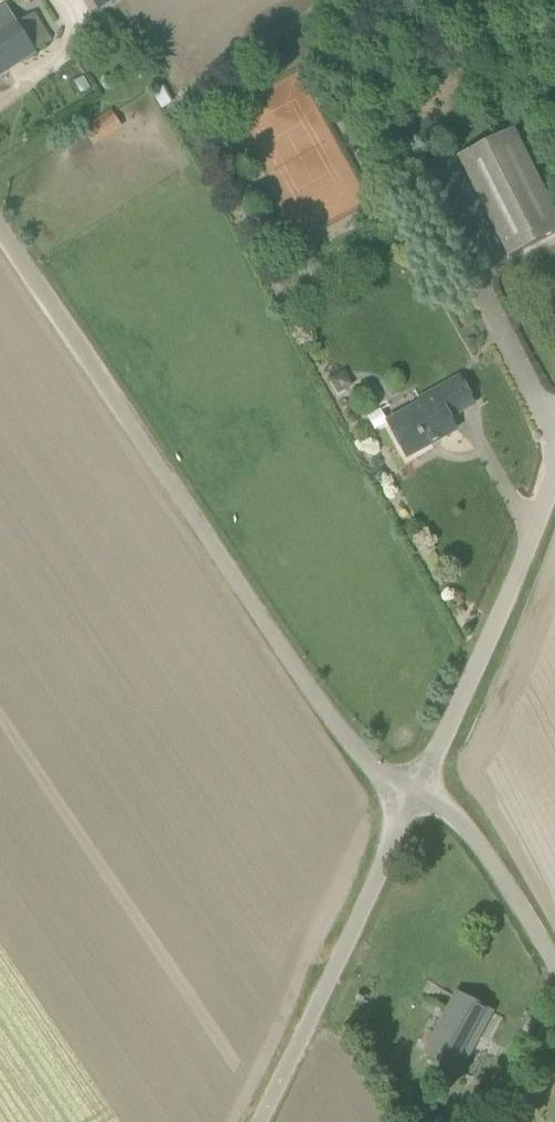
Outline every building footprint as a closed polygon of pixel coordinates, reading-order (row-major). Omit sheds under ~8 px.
[(37,53),(7,6),(0,10),(0,77),(37,53)] [(89,85),(85,77),(76,83),(80,90),(89,85)] [(95,146),(124,128),(112,108),(83,126),(95,146)] [(459,157),(510,257),(554,234),(554,209),(514,129),(459,157)] [(422,404),(389,422),(408,457),(457,430),(450,418),(475,404),(460,378),(420,400),(422,404)] [(426,1054),(459,1072),(492,1011),(459,994),(426,1054)]
